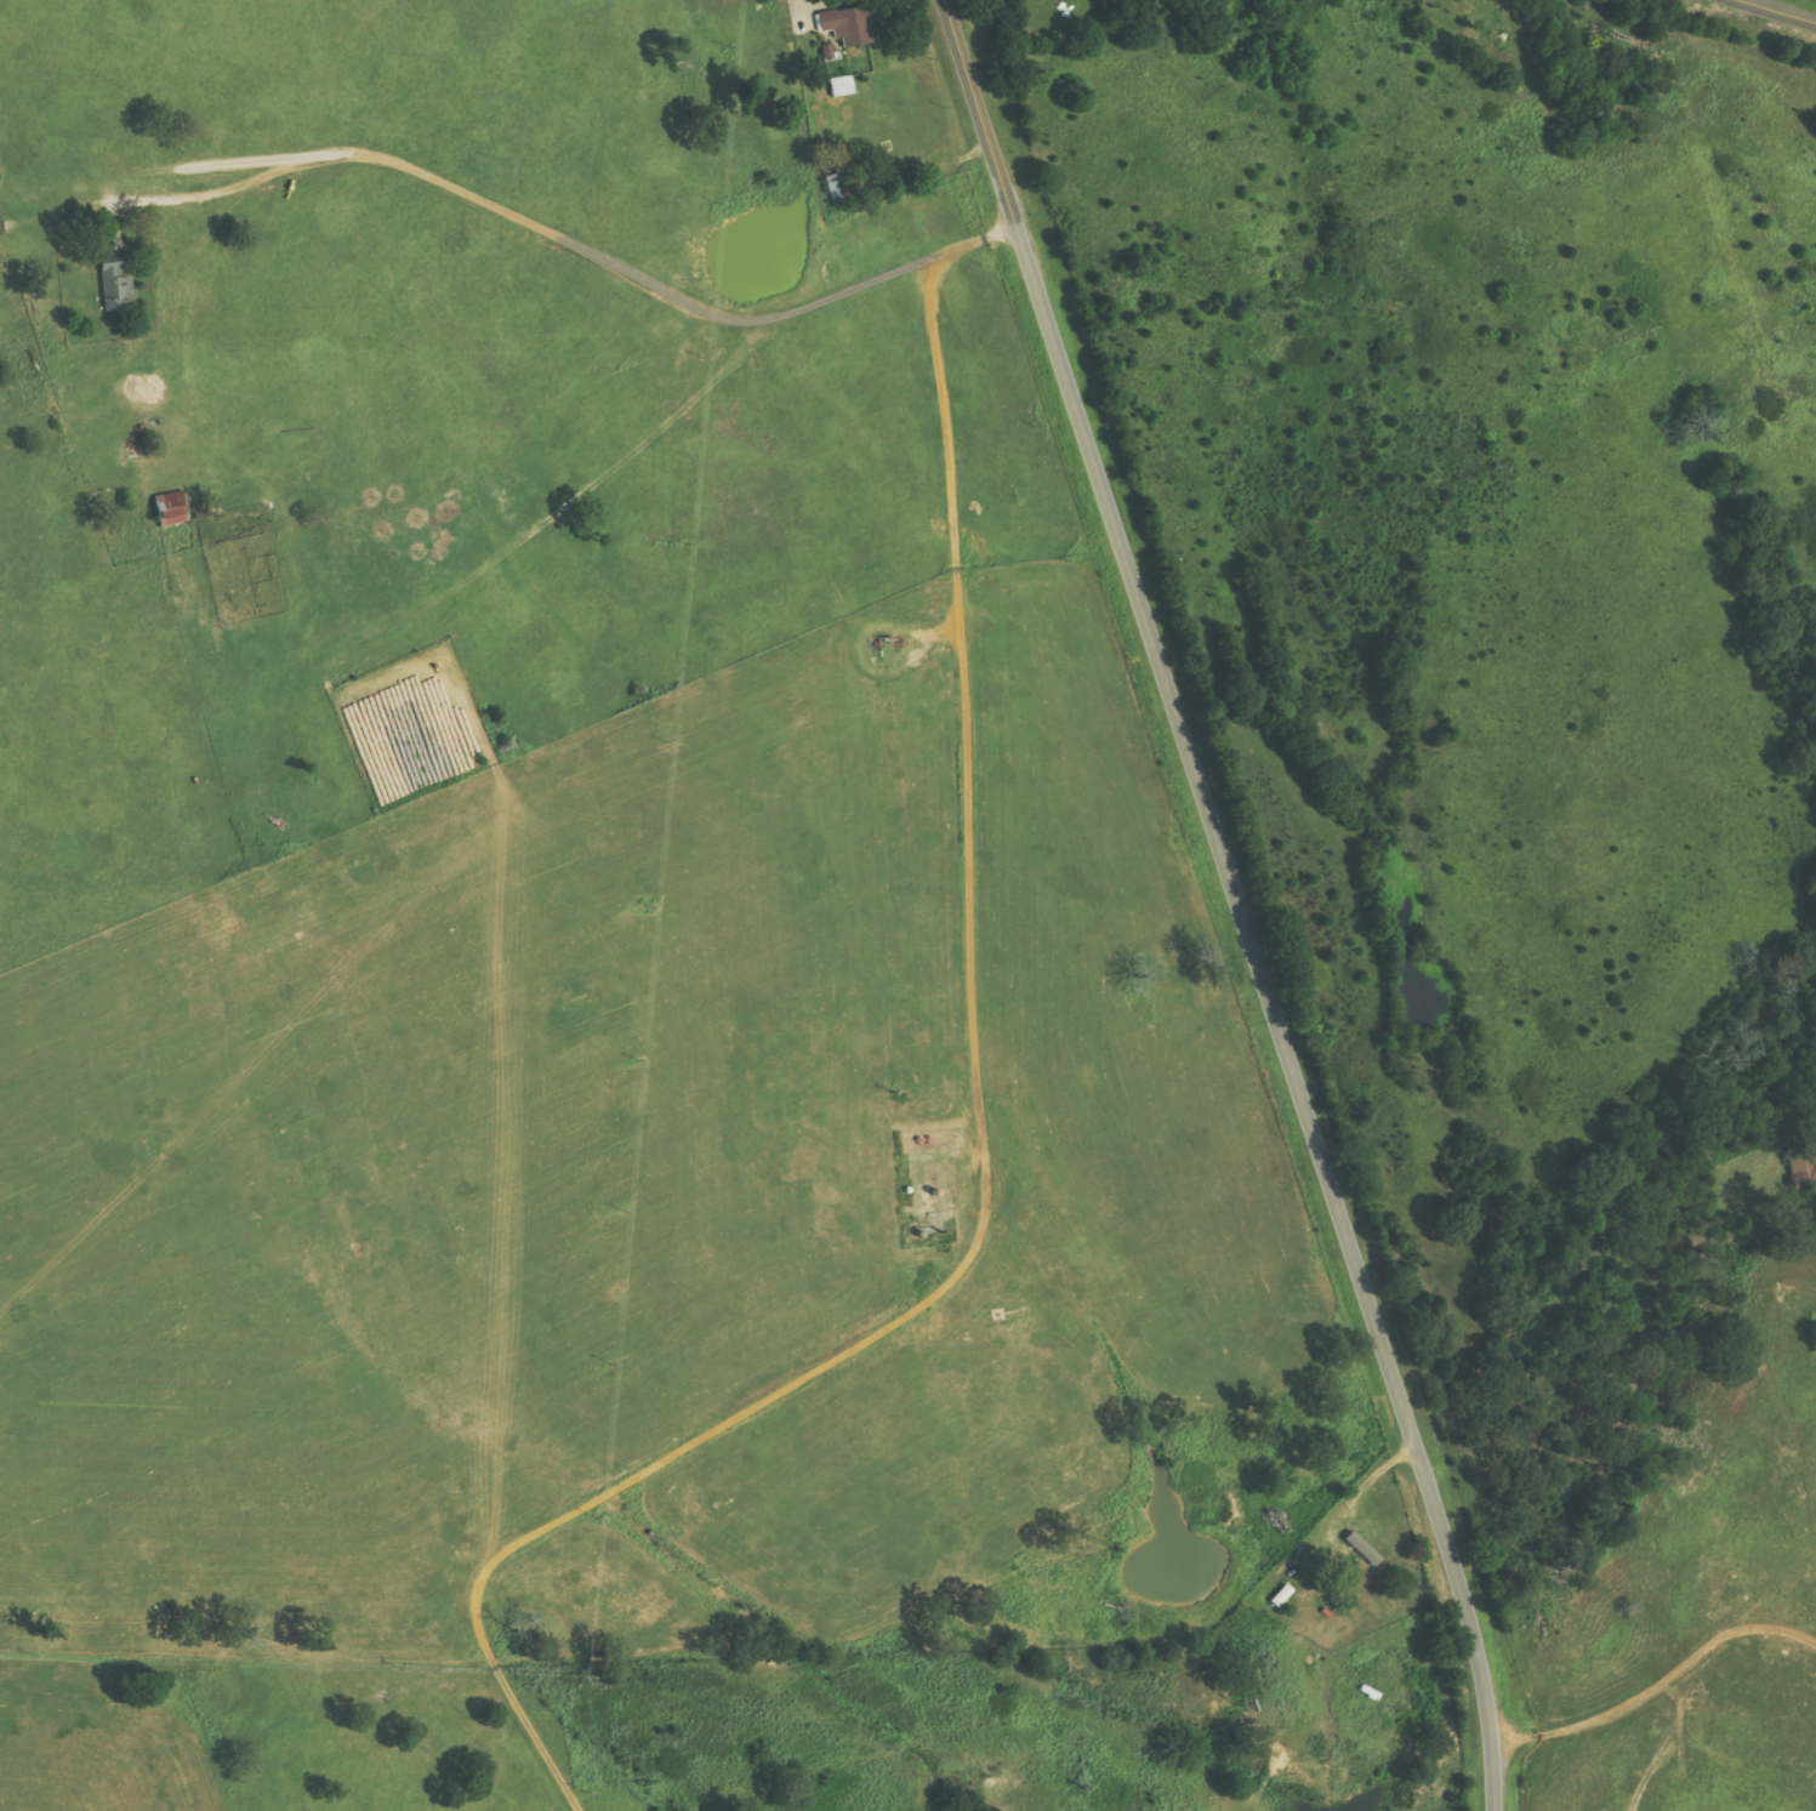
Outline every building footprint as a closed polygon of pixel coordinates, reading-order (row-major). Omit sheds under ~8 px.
[(874,43),(868,5),(819,13),(822,32),(834,30),(836,42),(843,40),(845,48),(874,43)] [(853,75),(829,79),(833,98),(856,94),(853,75)] [(855,182),(845,185),(842,172),(825,176),(832,206),(859,199),(855,182)] [(105,310),(134,307),(129,260),(100,263),(105,310)] [(158,494),(161,526),(187,523),(184,492),(158,494)] [(1792,1191),(1815,1192),(1815,1167),(1814,1167),(1814,1158),(1793,1157),(1792,1191)] [(1383,1559),(1353,1530),(1345,1539),(1375,1567),(1383,1559)]
